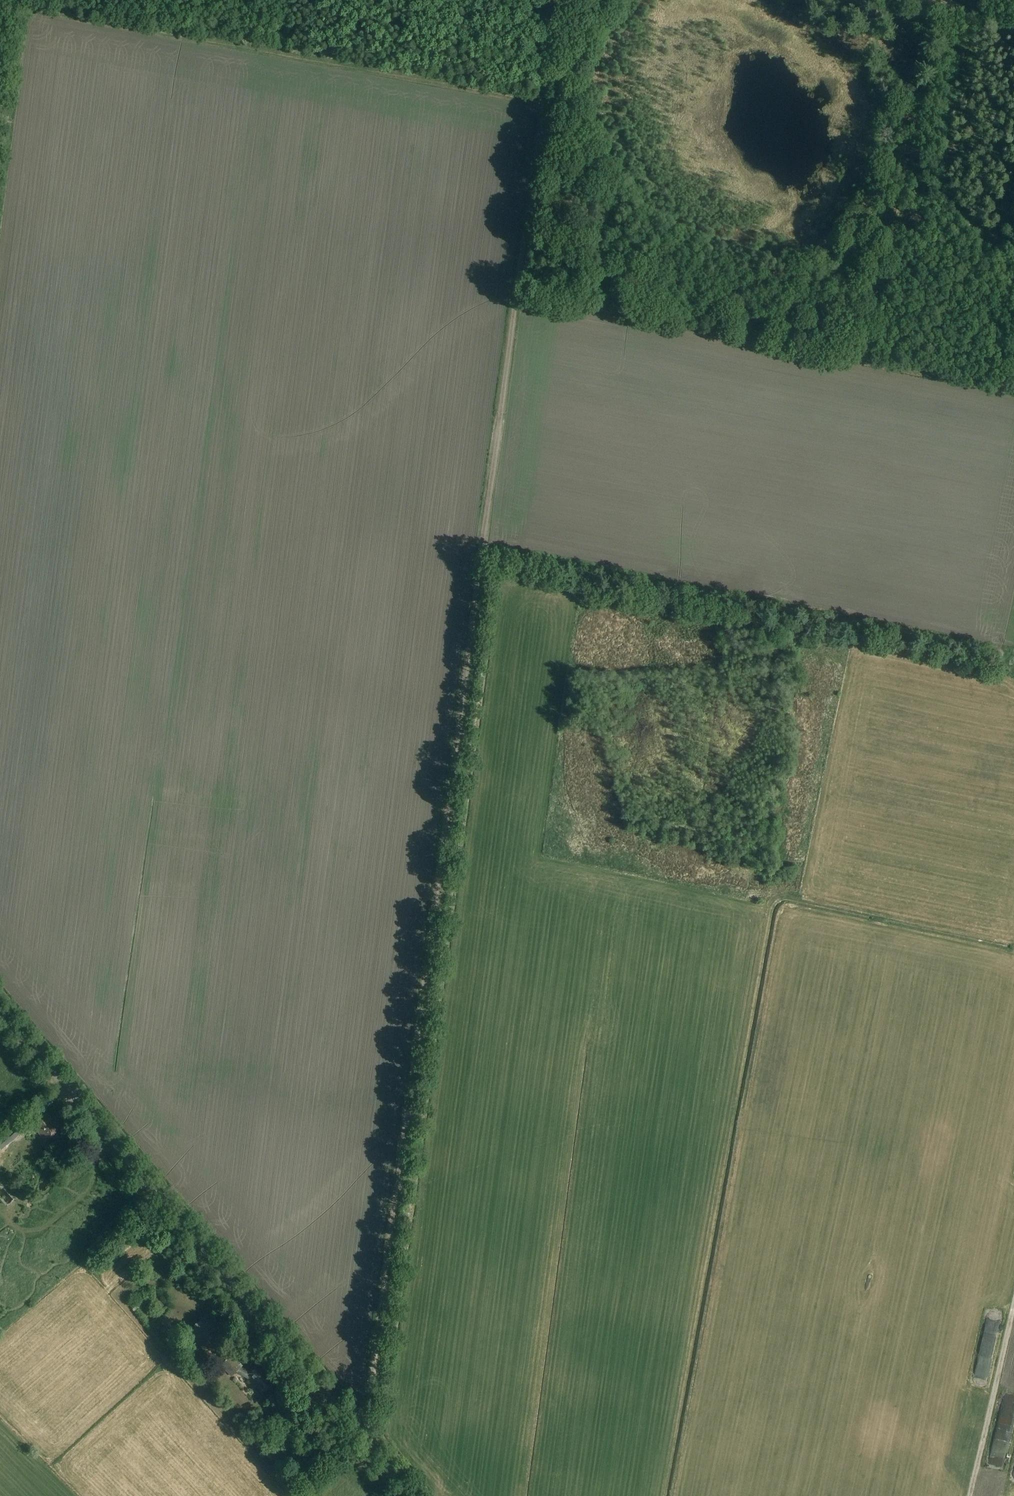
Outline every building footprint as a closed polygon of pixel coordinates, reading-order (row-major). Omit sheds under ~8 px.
[(52,1123),(45,1114),(32,1124),(39,1133),(38,1134),(44,1143),(60,1130),(53,1122),(52,1123)] [(14,1141),(26,1132),(20,1125),(9,1134),(14,1141)]
